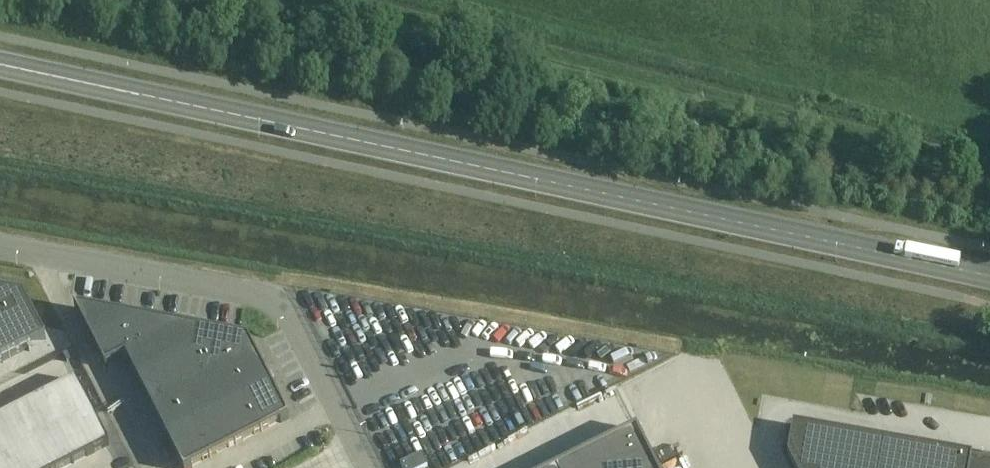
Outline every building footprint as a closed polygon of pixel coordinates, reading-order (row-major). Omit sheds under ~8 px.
[(46,339),(24,295),(0,291),(0,363),(46,339)] [(137,350),(143,320),(74,307),(105,368),(126,357),(125,356),(137,350)] [(125,356),(126,357),(138,382),(191,355),(195,329),(143,320),(137,350),(125,356)] [(195,329),(191,355),(204,381),(256,354),(248,339),(195,329)] [(217,406),(242,393),(269,380),(256,354),(204,381),(217,406)] [(191,355),(138,382),(151,408),(204,381),(191,355)] [(109,445),(76,380),(0,419),(0,467),(64,467),(109,445)] [(242,393),(262,433),(289,419),(269,380),(242,393)] [(151,408),(164,433),(191,420),(217,406),(204,381),(151,408)] [(304,382),(296,385),(302,404),(310,401),(304,382)] [(242,393),(217,406),(237,446),(262,433),(242,393)] [(191,420),(211,459),(237,446),(217,406),(191,420)] [(164,433),(182,467),(193,467),(211,459),(191,420),(164,433)] [(792,426),(786,457),(792,467),(989,467),(989,462),(847,436),(848,435),(792,426)] [(560,467),(656,467),(637,430),(560,467)] [(400,466),(401,467),(427,467),(428,467),(422,454),(400,466)]
